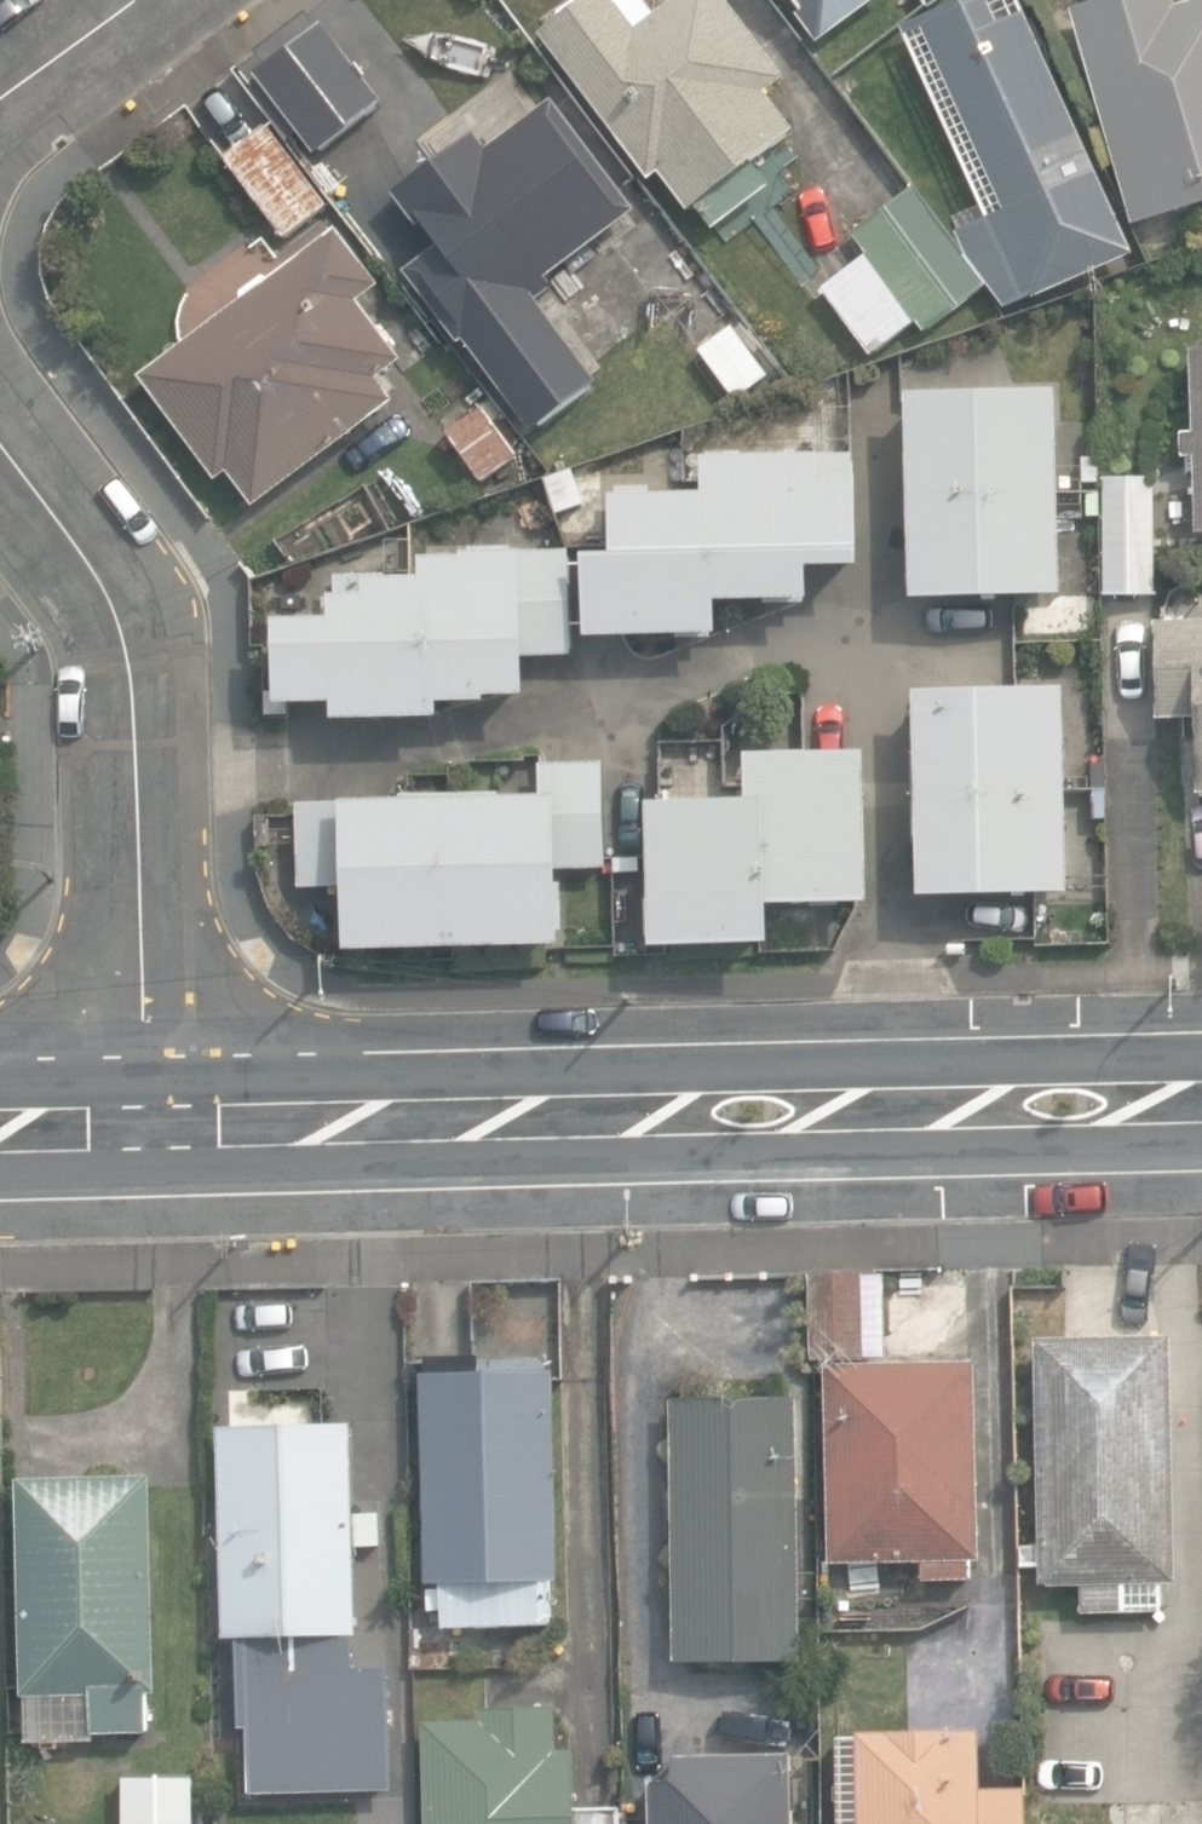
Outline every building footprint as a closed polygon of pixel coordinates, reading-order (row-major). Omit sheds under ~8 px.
[(730,0),(673,0),(658,11),(650,0),(588,0),(543,33),(651,184),(664,175),(691,213),(701,206),(715,225),(772,184),(756,161),(798,130),(769,90),(786,78),(730,0)] [(828,58),(911,0),(799,0),(802,4),(796,7),(828,58)] [(1019,0),(956,0),(900,25),(986,217),(949,233),(987,284),(1005,308),(1133,253),(1019,0)] [(1173,0),(1106,0),(1073,10),(1136,225),(1201,205),(1201,0),(1196,0),(1175,6),(1173,0)] [(264,69),(324,148),(374,110),(314,31),(264,69)] [(467,340),(534,431),(602,381),(540,298),(557,285),(550,275),(606,234),(613,244),(631,231),(622,219),(637,208),(555,97),(489,146),(478,131),(393,193),(435,251),(408,272),(462,344),(467,340)] [(226,157),(287,237),(329,204),(268,125),(226,157)] [(872,253),(823,291),(872,355),(916,322),(924,333),(987,284),(949,233),(913,184),(854,230),(872,253)] [(244,299),(140,375),(221,486),(235,476),(256,504),(398,400),(380,376),(403,359),(359,300),(383,283),(342,226),(271,279),(268,274),(240,294),(244,299)] [(702,350),(738,400),(772,375),(736,325),(702,350)] [(1200,534),(1201,534),(1201,349),(1193,349),(1195,431),(1184,432),(1185,457),(1198,456),(1200,534)] [(908,399),(911,602),(1061,600),(1058,396),(908,399)] [(449,433),(484,482),(521,455),(486,406),(449,433)] [(585,551),(587,641),(721,638),(720,604),(814,601),(813,566),(864,565),(862,475),(854,476),(853,452),(706,456),(707,489),(615,492),(617,550),(585,551)] [(557,514),(585,506),(575,471),(547,479),(557,514)] [(1105,478),(1108,595),(1160,594),(1157,477),(1105,478)] [(513,550),(513,545),(471,545),(471,557),(422,558),(423,578),(387,579),(387,573),(341,573),(341,594),(331,594),(331,619),(276,620),(277,694),(265,694),(265,716),(288,716),(288,704),(336,704),(337,720),(440,719),(440,705),(487,704),(487,696),(527,695),(526,658),(572,658),(570,549),(513,550)] [(1201,775),(1201,622),(1159,623),(1161,717),(1200,716),(1201,775)] [(913,690),(917,897),(1072,894),(1067,687),(913,690)] [(648,803),(653,948),(776,943),(775,907),(875,903),(870,753),(747,757),(748,799),(648,803)] [(345,888),(348,952),(563,944),(560,871),(601,869),(596,758),(537,761),(539,799),(300,803),(304,889),(345,888)] [(816,1357),(816,1358),(869,1357),(869,1333),(889,1332),(887,1271),(814,1273),(816,1357)] [(1084,1584),(1085,1613),(1127,1612),(1127,1606),(1166,1605),(1165,1581),(1177,1581),(1173,1337),(1040,1339),(1043,1584),(1084,1584)] [(445,1611),(446,1626),(553,1624),(553,1580),(561,1580),(557,1370),(482,1371),(482,1357),(430,1358),(430,1374),(423,1374),(427,1584),(443,1583),(443,1589),(432,1589),(433,1612),(445,1611)] [(925,1562),(925,1580),(973,1580),(973,1559),(982,1559),(979,1362),(829,1365),(833,1564),(925,1562)] [(676,1400),(679,1662),(804,1660),(801,1398),(676,1400)] [(241,1675),(242,1722),(299,1720),(298,1679),(355,1677),(354,1635),(362,1634),(358,1505),(406,1503),(404,1411),(348,1412),(349,1425),(221,1428),(227,1638),(245,1637),(246,1675),(241,1675)] [(96,1694),(96,1733),(124,1730),(152,1730),(151,1689),(159,1689),(154,1477),(124,1478),(21,1478),(24,1695),(96,1694)] [(622,1808),(578,1809),(576,1747),(559,1748),(558,1706),(482,1708),(482,1719),(424,1721),(427,1823),(622,1823),(622,1808)] [(1027,1787),(987,1790),(982,1728),(865,1726),(865,1732),(842,1732),(844,1823),(1029,1823),(1027,1787)] [(654,1823),(798,1823),(797,1753),(679,1756),(679,1777),(653,1778),(654,1823)] [(197,1776),(128,1776),(127,1823),(197,1823),(197,1776)] [(1111,1823),(1201,1823),(1201,1800),(1110,1801),(1111,1823)]
